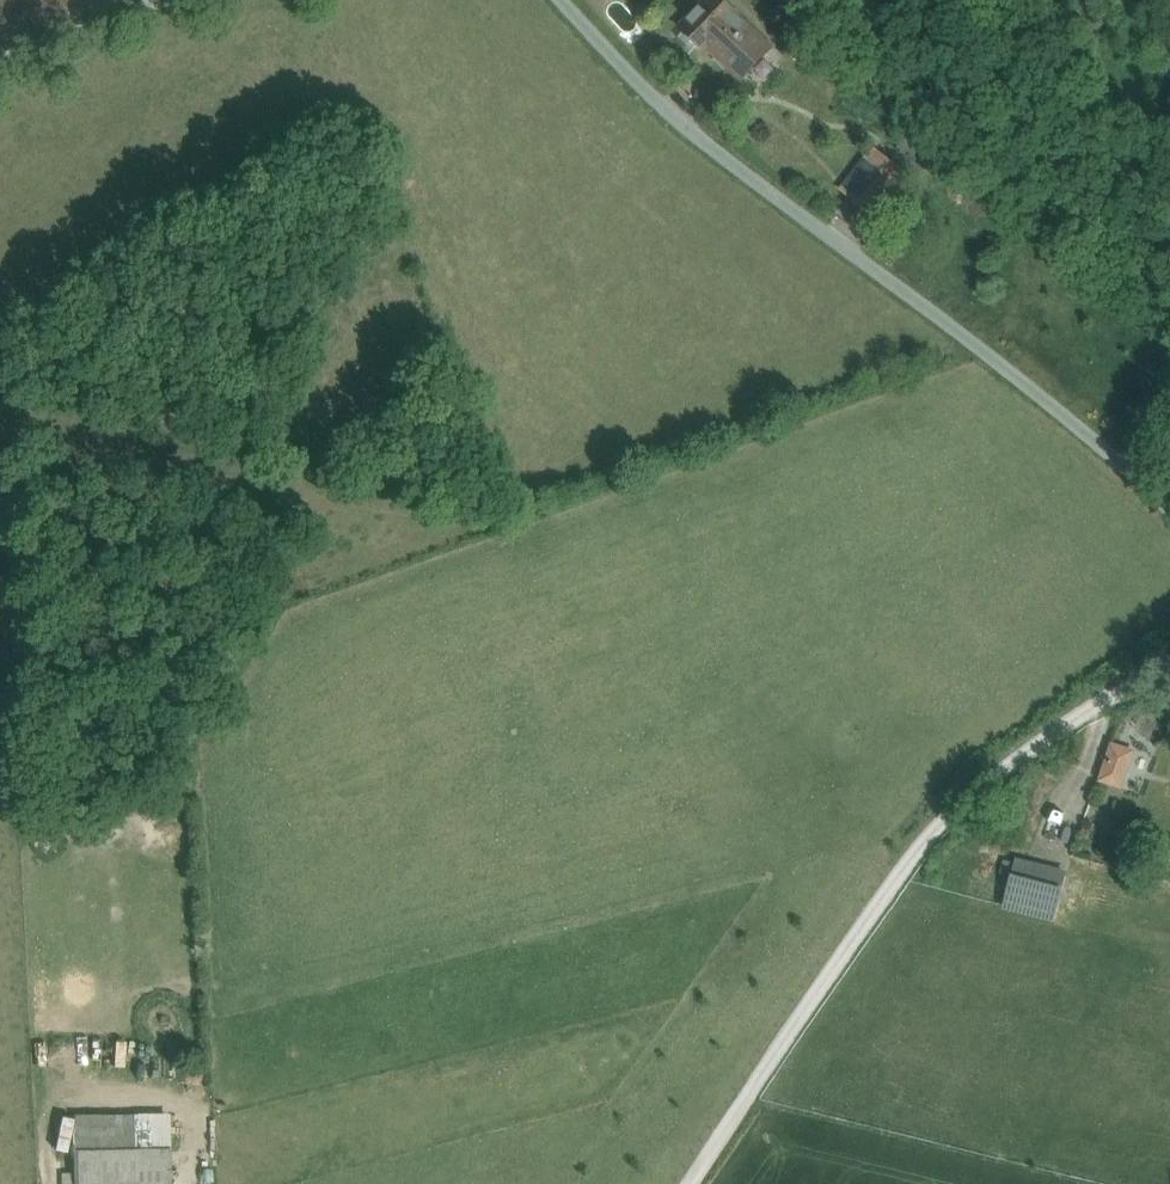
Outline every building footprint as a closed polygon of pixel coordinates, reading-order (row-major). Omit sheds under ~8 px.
[(683,28),(707,50),(713,43),(726,54),(723,58),(744,78),(772,48),(720,0),(709,0),(683,28)] [(881,156),(850,195),(876,214),(906,175),(881,156)] [(1127,786),(1134,745),(1107,740),(1100,781),(1127,786)] [(1016,862),(1005,906),(1056,919),(1067,875),(1016,862)] [(74,1153),(74,1183),(170,1183),(169,1151),(74,1153)]
